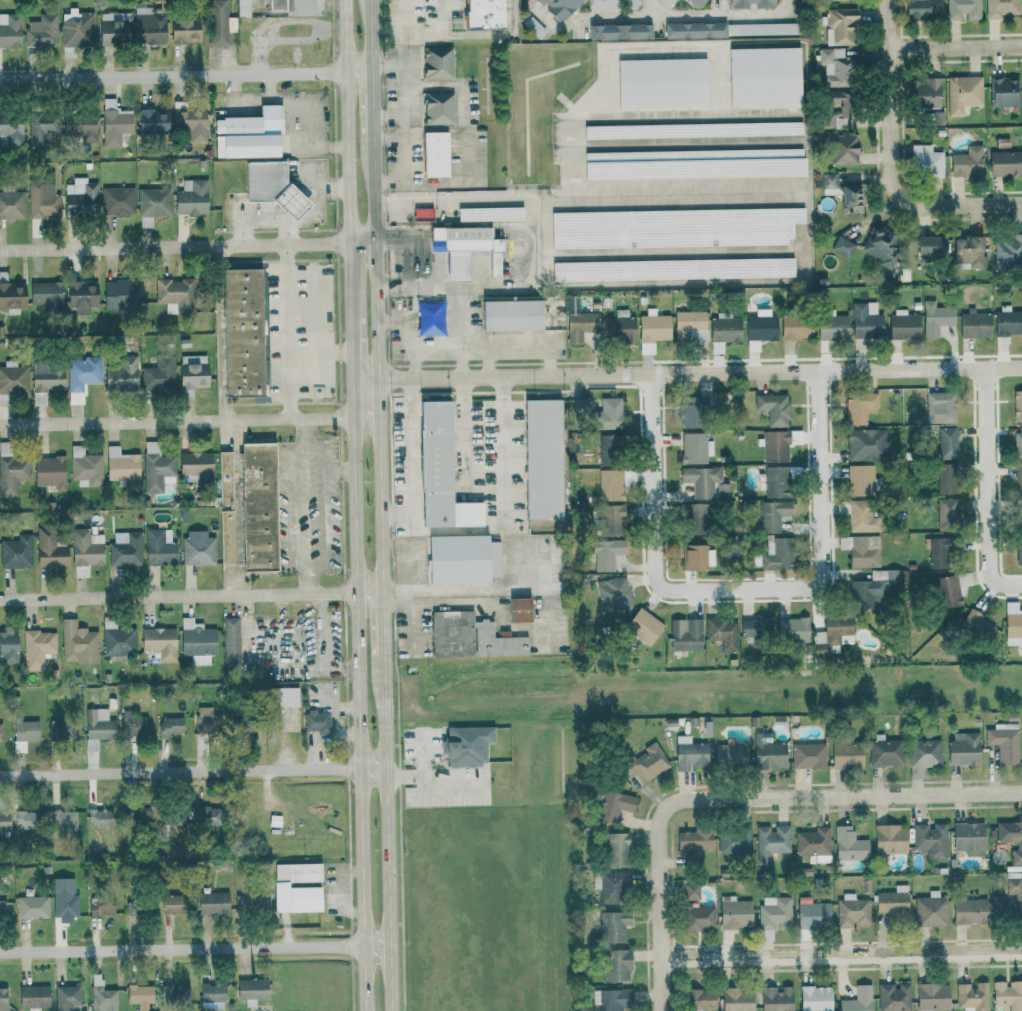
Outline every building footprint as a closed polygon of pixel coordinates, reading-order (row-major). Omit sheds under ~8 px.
[(210,46),(226,46),(226,33),(235,33),(235,17),(226,17),(226,0),(209,0),(210,46)] [(237,18),(249,17),(249,0),(237,0),(237,18)] [(285,11),(285,0),(267,0),(267,12),(285,11)] [(463,29),(503,29),(502,0),(463,0),(463,29)] [(541,5),(542,4),(557,21),(579,0),(535,0),(541,5)] [(906,19),(941,18),(940,0),(905,0),(906,19)] [(947,20),(963,20),(980,20),(980,0),(946,0),(947,20)] [(986,19),(999,19),(999,15),(1019,14),(1019,0),(986,0),(986,19)] [(150,7),(132,8),(134,44),(164,43),(163,13),(150,14),(150,7)] [(854,8),(822,9),(822,25),(826,25),(826,45),(854,45),(854,8)] [(93,12),(75,12),(75,11),(61,10),(60,45),(92,46),(93,12)] [(39,21),(25,21),(25,46),(57,46),(56,13),(39,13),(39,21)] [(97,43),(125,44),(126,21),(130,21),(131,14),(98,13),(97,43)] [(20,48),(20,14),(0,14),(0,47),(20,48)] [(197,18),(169,18),(170,44),(198,43),(197,18)] [(663,24),(664,38),(795,35),(795,22),(663,24)] [(587,24),(588,40),(651,39),(650,23),(587,24)] [(452,78),(451,47),(422,47),(423,79),(452,78)] [(729,108),(801,107),(800,47),(728,48),(729,108)] [(824,65),(824,86),(846,87),(847,48),(819,48),(818,65),(824,65)] [(617,60),(618,108),(707,106),(706,58),(617,60)] [(981,106),(981,76),(947,77),(948,117),(962,116),(962,107),(981,106)] [(939,108),(939,78),(924,78),(924,81),(908,82),(908,108),(939,108)] [(1017,107),(1016,78),(990,78),(991,107),(1017,107)] [(819,127),(850,126),(850,91),(823,92),(823,104),(840,104),(840,113),(819,113),(819,127)] [(423,125),(452,124),(452,92),(423,93),(423,125)] [(131,109),(115,110),(115,98),(102,98),(103,148),(120,148),(120,133),(131,133),(131,109)] [(213,117),(214,158),(277,157),(276,134),(281,134),(280,104),(259,104),(259,116),(213,117)] [(138,109),(137,133),(167,134),(167,110),(138,109)] [(171,129),(189,130),(189,141),(205,142),(206,110),(172,109),(171,129)] [(22,145),(20,112),(0,113),(0,146),(22,145)] [(28,114),(28,144),(46,144),(46,134),(58,134),(57,113),(28,114)] [(81,142),(94,143),(95,114),(63,113),(62,135),(81,136),(81,142)] [(583,126),(583,139),(802,135),(801,122),(583,126)] [(422,132),(423,178),(448,177),(447,131),(422,132)] [(831,165),(857,165),(857,135),(831,135),(831,165)] [(931,145),(911,144),(910,176),(942,177),(943,152),(931,151),(931,145)] [(981,145),(966,145),(966,154),(950,153),(950,176),(981,177),(981,145)] [(804,149),(583,153),(584,180),(805,176),(804,149)] [(988,152),(989,176),(1021,175),(1021,151),(988,152)] [(244,162),(245,201),(271,200),(292,222),(310,204),(284,179),(284,161),(244,162)] [(59,216),(59,194),(54,194),(53,173),(28,174),(28,217),(59,216)] [(837,195),(837,173),(822,173),(822,194),(837,195)] [(63,185),(64,213),(97,212),(96,182),(86,183),(86,177),(72,178),(72,184),(63,185)] [(207,214),(206,179),(182,180),(182,190),(174,190),(174,215),(207,214)] [(840,185),(840,213),(860,212),(860,184),(840,185)] [(101,188),(101,216),(134,215),(133,187),(101,188)] [(137,189),(138,228),(151,227),(151,217),(171,216),(170,188),(137,189)] [(25,219),(25,192),(0,192),(0,220),(25,219)] [(458,221),(523,220),(522,206),(457,208),(458,221)] [(550,212),(551,249),(631,248),(714,246),(791,244),(791,223),(805,223),(804,207),(550,212)] [(430,228),(431,241),(441,241),(442,251),(446,251),(446,281),(467,281),(467,251),(489,251),(489,278),(501,277),(501,238),(490,238),(489,227),(430,228)] [(881,260),(879,265),(887,269),(899,238),(872,227),(862,252),(881,260)] [(1021,264),(1021,234),(1010,234),(1010,241),(993,241),(994,265),(1021,264)] [(830,250),(849,258),(855,243),(837,235),(830,250)] [(944,255),(944,236),(915,237),(916,256),(944,255)] [(981,236),(952,237),(953,263),(969,263),(969,268),(987,268),(987,257),(981,257),(981,236)] [(794,277),(794,258),(551,262),(552,281),(794,277)] [(259,268),(221,269),(223,397),(262,396),(259,268)] [(155,280),(155,304),(165,303),(165,314),(194,313),(193,278),(155,280)] [(104,280),(103,309),(135,310),(135,280),(104,280)] [(29,283),(30,310),(61,310),(61,282),(29,283)] [(96,282),(66,283),(66,306),(74,305),(74,315),(88,315),(87,307),(96,307),(96,282)] [(24,312),(23,283),(0,284),(0,309),(6,309),(6,313),(24,312)] [(481,331),(541,330),(540,299),(480,301),(481,331)] [(923,338),(937,338),(937,326),(954,325),(953,307),(934,307),(934,300),(922,301),(923,338)] [(852,338),(882,337),(882,315),(877,315),(876,302),(852,302),(852,338)] [(566,344),(582,344),(582,333),(597,334),(597,313),(578,313),(578,307),(567,307),(566,344)] [(994,335),(1021,335),(1021,311),(1010,311),(1010,308),(994,308),(994,335)] [(670,315),(655,315),(655,309),(646,309),(646,316),(639,316),(638,341),(669,341),(670,315)] [(770,309),(755,309),(755,317),(745,317),(745,341),(777,341),(777,316),(770,316),(770,309)] [(889,339),(918,340),(919,315),(906,314),(906,310),(890,309),(889,339)] [(603,318),(604,342),(634,341),(634,317),(628,318),(627,310),(615,310),(615,317),(603,318)] [(848,339),(847,315),(834,316),(834,310),(818,310),(819,340),(848,339)] [(706,341),(706,311),(674,312),(674,341),(706,341)] [(960,313),(959,337),(990,337),(990,313),(960,313)] [(739,318),(731,318),(731,315),(709,315),(710,354),(723,354),(722,342),(740,342),(739,318)] [(812,317),(781,316),(780,339),(811,339),(812,317)] [(140,368),(141,392),(174,391),(173,355),(154,356),(155,367),(140,368)] [(206,355),(178,356),(179,389),(207,387),(206,355)] [(120,356),(120,367),(104,367),(103,388),(136,389),(137,356),(120,356)] [(67,358),(68,405),(83,404),(82,384),(101,384),(100,358),(67,358)] [(28,393),(27,366),(15,366),(15,361),(3,361),(3,366),(0,366),(0,394),(28,393)] [(31,392),(64,391),(63,363),(30,364),(31,392)] [(1012,390),(1013,422),(1021,422),(1021,390),(1012,390)] [(955,423),(954,392),(925,393),(926,424),(955,423)] [(846,425),(866,425),(865,412),(876,412),(876,393),(845,394),(846,425)] [(756,416),(767,416),(767,427),(788,426),(788,394),(756,395),(756,416)] [(592,411),(593,429),(621,428),(620,397),(599,398),(600,410),(592,411)] [(587,398),(572,399),(573,415),(587,414),(587,398)] [(522,399),(525,520),(562,519),(560,399),(522,399)] [(418,401),(420,528),(482,526),(482,502),(451,502),(450,401),(418,401)] [(681,428),(697,428),(697,406),(681,406),(681,428)] [(957,428),(938,428),(938,459),(957,459),(957,428)] [(847,460),(892,459),(891,443),(886,443),(885,429),(846,430),(847,460)] [(763,462),(786,462),(786,431),(762,431),(763,462)] [(706,464),(706,456),(712,455),(712,441),(705,441),(705,433),(680,433),(681,464),(706,464)] [(242,572),(275,571),(273,442),(239,443),(239,452),(240,452),(242,572)] [(69,480),(77,480),(77,485),(101,485),(102,455),(83,454),(83,446),(70,446),(69,480)] [(106,481),(125,480),(125,486),(139,485),(138,454),(119,454),(118,446),(105,446),(106,481)] [(195,475),(196,482),(211,482),(210,452),(178,453),(179,475),(195,475)] [(218,505),(232,505),(231,452),(217,452),(218,505)] [(33,458),(34,486),(55,485),(55,491),(64,491),(63,457),(33,458)] [(16,496),(16,479),(29,479),(29,459),(0,458),(0,496),(16,496)] [(1014,463),(1015,494),(1021,494),(1021,462),(1014,463)] [(873,465),(847,465),(847,496),(873,495),(873,465)] [(937,493),(957,493),(957,465),(937,465),(937,493)] [(788,497),(788,466),(764,467),(765,498),(788,497)] [(692,482),(692,499),(713,498),(712,483),(721,482),(720,467),(679,468),(680,483),(692,482)] [(622,469),(598,470),(599,501),(622,500),(622,469)] [(957,498),(937,499),(937,524),(958,524),(957,498)] [(880,532),(879,517),(871,517),(870,500),(848,501),(849,532),(880,532)] [(758,502),(758,533),(778,533),(778,516),(790,516),(791,502),(758,502)] [(682,504),(683,532),(689,532),(689,531),(704,530),(703,504),(682,504)] [(598,536),(622,536),(623,505),(598,505),(598,536)] [(220,564),(234,563),(232,510),(218,511),(220,564)] [(67,546),(54,547),(53,528),(35,528),(36,567),(67,567),(67,546)] [(89,528),(71,529),(72,578),(88,578),(88,564),(102,564),(102,535),(89,535),(89,528)] [(163,529),(145,529),(146,565),(176,564),(175,543),(163,543),(163,529)] [(182,564),(215,565),(215,537),(205,537),(206,531),(183,530),(182,564)] [(141,565),(140,532),(113,532),(113,543),(108,543),(109,566),(141,565)] [(31,568),(31,534),(17,534),(17,540),(0,540),(0,569),(31,568)] [(427,536),(428,584),(487,583),(487,577),(500,576),(499,541),(487,542),(487,535),(427,536)] [(878,536),(838,537),(838,550),(848,549),(849,567),(879,567),(878,536)] [(766,555),(760,555),(760,570),(791,569),(790,537),(765,537),(766,555)] [(929,569),(950,568),(949,538),(924,538),(924,549),(929,549),(929,569)] [(594,553),(594,572),(612,571),(612,555),(624,554),(624,540),(586,541),(587,553),(594,553)] [(683,570),(706,570),(705,545),(682,545),(683,570)] [(849,581),(850,610),(870,609),(870,595),(888,595),(888,585),(900,585),(899,570),(870,570),(870,580),(849,581)] [(933,578),(938,608),(961,605),(960,596),(966,595),(964,586),(972,585),(969,572),(933,578)] [(596,581),(602,613),(631,607),(625,575),(596,581)] [(530,622),(530,598),(508,598),(508,622),(530,622)] [(1004,602),(1004,646),(1021,645),(1021,612),(1017,612),(1017,601),(1004,602)] [(633,634),(629,641),(637,645),(639,641),(650,647),(663,622),(635,608),(624,630),(633,634)] [(430,612),(431,657),(527,656),(527,637),(493,637),(492,620),(473,621),(472,611),(430,612)] [(995,622),(966,611),(959,628),(988,639),(995,622)] [(851,644),(851,615),(823,616),(823,632),(813,632),(813,653),(827,653),(827,644),(851,644)] [(214,628),(201,629),(201,623),(192,623),(192,617),(180,618),(180,656),(190,656),(190,665),(209,665),(208,655),(215,655),(214,628)] [(238,617),(222,618),(223,670),(239,670),(238,617)] [(741,643),(769,644),(770,618),(742,618),(741,643)] [(776,619),(777,641),(808,640),(807,618),(776,619)] [(61,663),(97,662),(96,631),(85,632),(85,628),(75,628),(75,619),(60,619),(61,663)] [(701,651),(701,619),(670,619),(669,650),(701,651)] [(705,619),(704,640),(721,641),(720,652),(737,652),(737,620),(705,619)] [(174,628),(140,629),(140,652),(158,651),(158,663),(175,662),(174,628)] [(55,653),(54,631),(23,631),(23,671),(43,670),(43,653),(55,653)] [(16,664),(16,632),(0,632),(0,655),(1,655),(1,664),(16,664)] [(298,687),(265,688),(266,707),(298,707),(298,687)] [(216,708),(195,707),(194,734),(215,734),(216,708)] [(114,740),(115,721),(107,720),(107,709),(85,708),(84,751),(97,751),(97,739),(114,740)] [(147,717),(130,717),(130,711),(121,711),(121,737),(146,737),(147,717)] [(328,711),(303,712),(303,732),(328,732),(328,711)] [(182,733),(182,718),(159,718),(159,739),(170,738),(169,733),(182,733)] [(255,737),(255,720),(230,719),(230,736),(255,737)] [(38,721),(12,722),(13,753),(25,752),(24,741),(38,741),(38,721)] [(73,739),(73,721),(49,721),(49,739),(73,739)] [(1017,723),(993,724),(993,729),(984,730),(985,745),(997,745),(997,765),(1018,764),(1017,723)] [(447,767),(486,766),(485,744),(493,743),(493,726),(445,728),(446,741),(439,741),(439,757),(446,756),(447,767)] [(769,733),(752,733),(753,769),(784,769),(784,743),(770,743),(769,733)] [(947,741),(947,766),(979,765),(978,733),(953,733),(953,741),(947,741)] [(902,765),(901,740),(883,740),(883,734),(869,735),(870,766),(902,765)] [(707,743),(689,744),(689,736),(674,736),(675,772),(688,771),(688,766),(707,766),(707,743)] [(830,738),(831,768),(862,767),(861,738),(830,738)] [(745,744),(735,744),(735,739),(725,739),(725,745),(715,745),(714,767),(745,768),(745,744)] [(941,767),(940,740),(908,740),(909,779),(923,779),(923,767),(941,767)] [(639,773),(643,781),(668,768),(654,742),(641,748),(644,753),(618,766),(625,780),(639,773)] [(824,743),(791,744),(791,768),(825,768),(824,743)] [(636,798),(603,790),(596,820),(615,824),(618,810),(632,813),(636,798)] [(218,823),(218,807),(195,808),(195,814),(189,814),(189,824),(218,823)] [(94,828),(113,827),(112,809),(86,811),(87,822),(93,822),(94,828)] [(14,823),(20,823),(20,828),(40,828),(39,811),(14,811),(14,823)] [(75,811),(50,811),(50,832),(75,832),(75,811)] [(135,813),(126,812),(125,823),(134,823),(135,813)] [(996,843),(1013,843),(1012,865),(1021,865),(1021,822),(996,822),(996,843)] [(913,824),(913,850),(926,849),(926,861),(947,861),(946,823),(930,824),(913,824)] [(984,856),(984,823),(953,823),(952,851),(966,851),(966,856),(984,856)] [(853,825),(835,826),(836,860),(868,860),(867,839),(853,840),(853,825)] [(874,854),(905,853),(905,825),(874,826),(874,854)] [(756,827),(756,865),(769,865),(769,853),(790,853),(789,826),(772,826),(756,827)] [(815,863),(830,862),(829,827),(815,827),(815,831),(795,832),(796,856),(815,855),(815,863)] [(750,857),(751,829),(717,828),(716,856),(750,857)] [(676,831),(676,851),(684,851),(684,869),(698,869),(698,849),(710,849),(710,831),(676,831)] [(603,867),(629,866),(627,833),(602,833),(603,867)] [(273,913),(319,912),(319,887),(287,888),(287,883),(320,882),(319,863),(272,864),(273,913)] [(625,904),(626,872),(593,872),(592,889),(600,889),(600,904),(625,904)] [(72,878),(52,879),(52,917),(77,916),(77,895),(73,896),(72,878)] [(1020,878),(1006,878),(1005,896),(992,895),(991,914),(1019,915),(1020,878)] [(698,883),(683,884),(683,901),(698,900),(698,883)] [(895,892),(875,892),(876,912),(894,912),(894,920),(908,919),(907,885),(895,885),(895,892)] [(946,927),(947,897),(939,897),(939,891),(929,890),(928,897),(915,897),(915,926),(946,927)] [(265,894),(235,892),(234,912),(264,914),(265,894)] [(227,893),(197,893),(197,915),(228,914),(227,893)] [(161,914),(186,914),(185,895),(161,896),(161,914)] [(17,919),(47,918),(47,896),(17,897),(17,919)] [(113,896),(88,897),(89,915),(113,914),(113,896)] [(750,901),(735,901),(734,896),(719,896),(719,929),(751,928),(750,901)] [(836,896),(837,928),(852,928),(852,926),(869,926),(869,900),(855,900),(855,896),(836,896)] [(791,925),(790,897),(759,898),(759,930),(773,929),(773,925),(791,925)] [(830,903),(810,903),(809,897),(796,898),(797,928),(830,927),(830,903)] [(953,900),(953,924),(986,924),(986,899),(953,900)] [(125,901),(125,916),(150,915),(149,900),(125,901)] [(713,906),(681,907),(682,931),(714,930),(713,906)] [(624,943),(623,925),(629,925),(629,912),(599,912),(600,944),(624,943)] [(630,950),(601,950),(601,982),(630,981),(630,950)] [(101,974),(91,974),(92,1010),(116,1010),(116,990),(102,990),(101,974)] [(245,1007),(255,1006),(255,1001),(267,1000),(266,979),(236,979),(237,1000),(245,999),(245,1007)] [(1007,982),(992,982),(993,1006),(1008,1005),(1008,1010),(1021,1010),(1021,981),(1007,982)] [(964,1008),(964,1010),(988,1010),(988,982),(975,982),(976,985),(956,985),(956,1008),(964,1008)] [(878,984),(878,1010),(910,1010),(909,983),(895,984),(895,983),(878,984)] [(200,1008),(223,1009),(224,985),(201,984),(200,1008)] [(855,984),(855,1000),(839,1000),(839,1010),(870,1010),(871,985),(855,984)] [(948,984),(917,984),(917,1010),(931,1010),(948,1010),(948,984)] [(148,1003),(153,1003),(152,985),(126,986),(126,1004),(137,1004),(137,1010),(148,1010),(148,1003)] [(189,985),(164,986),(165,1005),(190,1004),(189,985)] [(54,987),(54,1010),(70,1010),(70,1005),(79,1005),(79,986),(54,987)] [(791,987),(778,986),(778,987),(760,987),(760,1010),(791,1010),(791,987)] [(830,986),(799,987),(799,1010),(831,1010),(830,986)] [(17,987),(17,1008),(48,1008),(48,987),(17,987)] [(714,989),(685,990),(686,1010),(715,1010),(714,989)] [(752,989),(721,989),(721,1010),(752,1010),(752,989)] [(628,990),(592,990),(592,1005),(599,1005),(599,1010),(629,1010),(628,990)]
